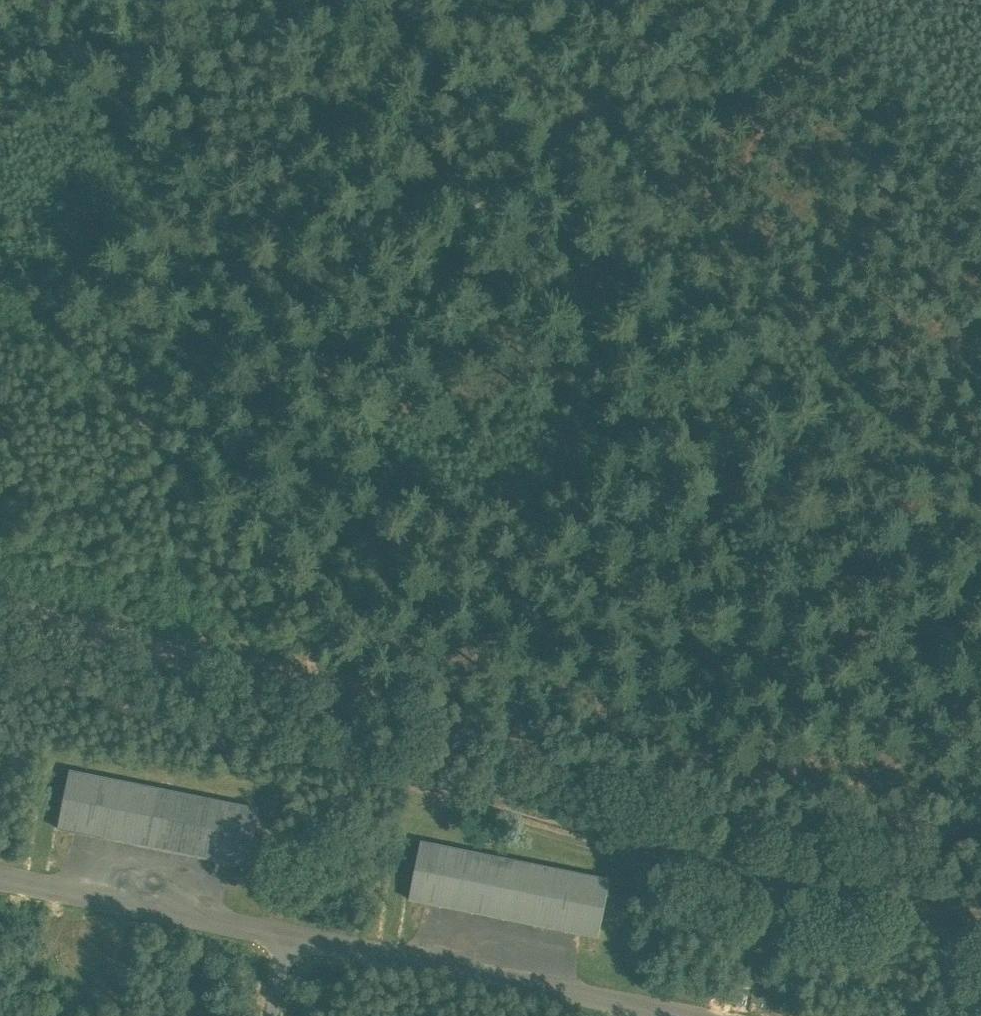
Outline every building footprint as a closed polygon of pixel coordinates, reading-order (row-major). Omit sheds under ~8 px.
[(70,771),(58,828),(248,867),(260,810),(70,771)] [(421,842),(410,899),(599,938),(611,881),(421,842)]
